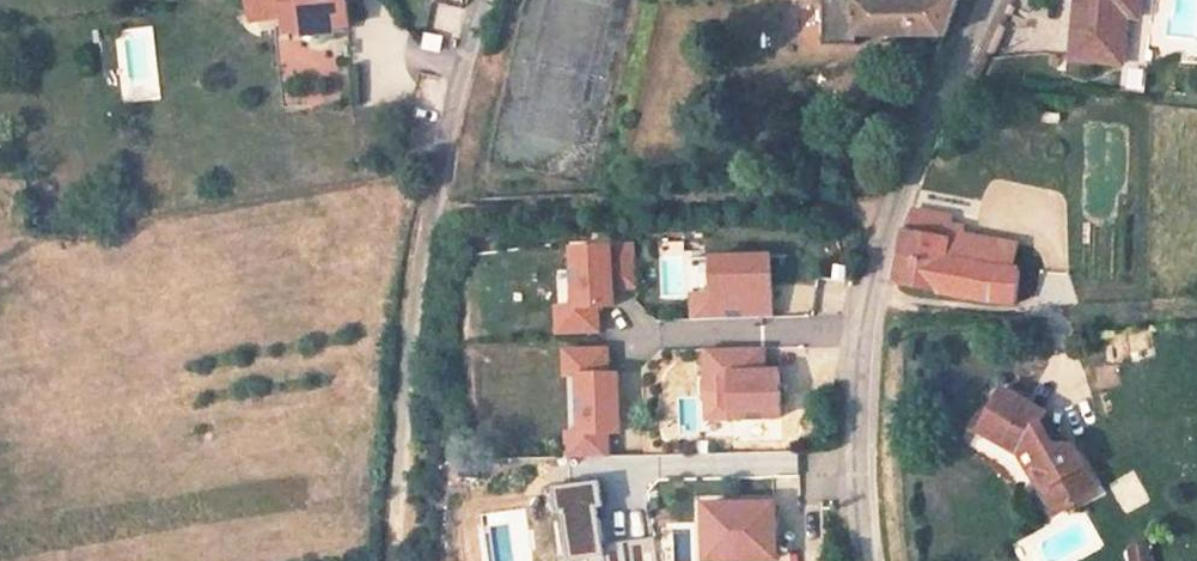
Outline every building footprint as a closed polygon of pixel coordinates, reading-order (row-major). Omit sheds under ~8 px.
[(252,19),(288,18),(285,0),(249,0),(252,19)] [(288,18),(290,30),(304,30),(314,43),(323,43),(330,40),(334,29),(345,26),(344,0),(285,0),(288,18)] [(953,6),(956,0),(806,0),(806,39),(941,41),(953,6)] [(1144,0),(1079,0),(1070,61),(1124,69),(1126,46),(1114,44),(1118,18),(1141,21),(1144,0)] [(961,261),(965,234),(946,230),(947,219),(921,213),(917,213),(905,271),(903,284),(914,286),(941,291),(944,260),(961,261)] [(614,293),(613,275),(637,274),(636,233),(575,235),(577,294),(558,295),(558,319),(598,318),(597,294),(614,293)] [(1004,302),(1016,245),(965,234),(961,261),(944,260),(941,291),(970,295),(998,301),(1004,302)] [(694,283),(694,308),(773,306),(771,245),(712,246),(713,282),(694,283)] [(616,362),(606,362),(606,337),(565,338),(565,363),(579,363),(579,419),(566,419),(566,443),(605,443),(605,420),(617,420),(616,362)] [(706,375),(730,375),(730,406),(779,405),(778,360),(762,361),(762,337),(705,338),(706,375)] [(1079,464),(1057,424),(1058,417),(1016,397),(991,450),(1038,472),(1045,485),(1053,485),(1063,504),(1067,506),(1081,532),(1114,515),(1093,467),(1079,464)] [(602,493),(600,470),(559,475),(569,550),(586,548),(588,560),(657,560),(653,527),(601,534),(596,494),(602,493)] [(1063,504),(1053,485),(1045,485),(1072,537),(1081,532),(1067,506),(1063,504)] [(703,525),(722,525),(722,548),(774,547),(773,492),(703,493),(703,525)] [(722,525),(703,525),(698,525),(699,551),(722,550),(722,548),(722,525)] [(1156,541),(1129,543),(1130,560),(1157,560),(1156,541)]
